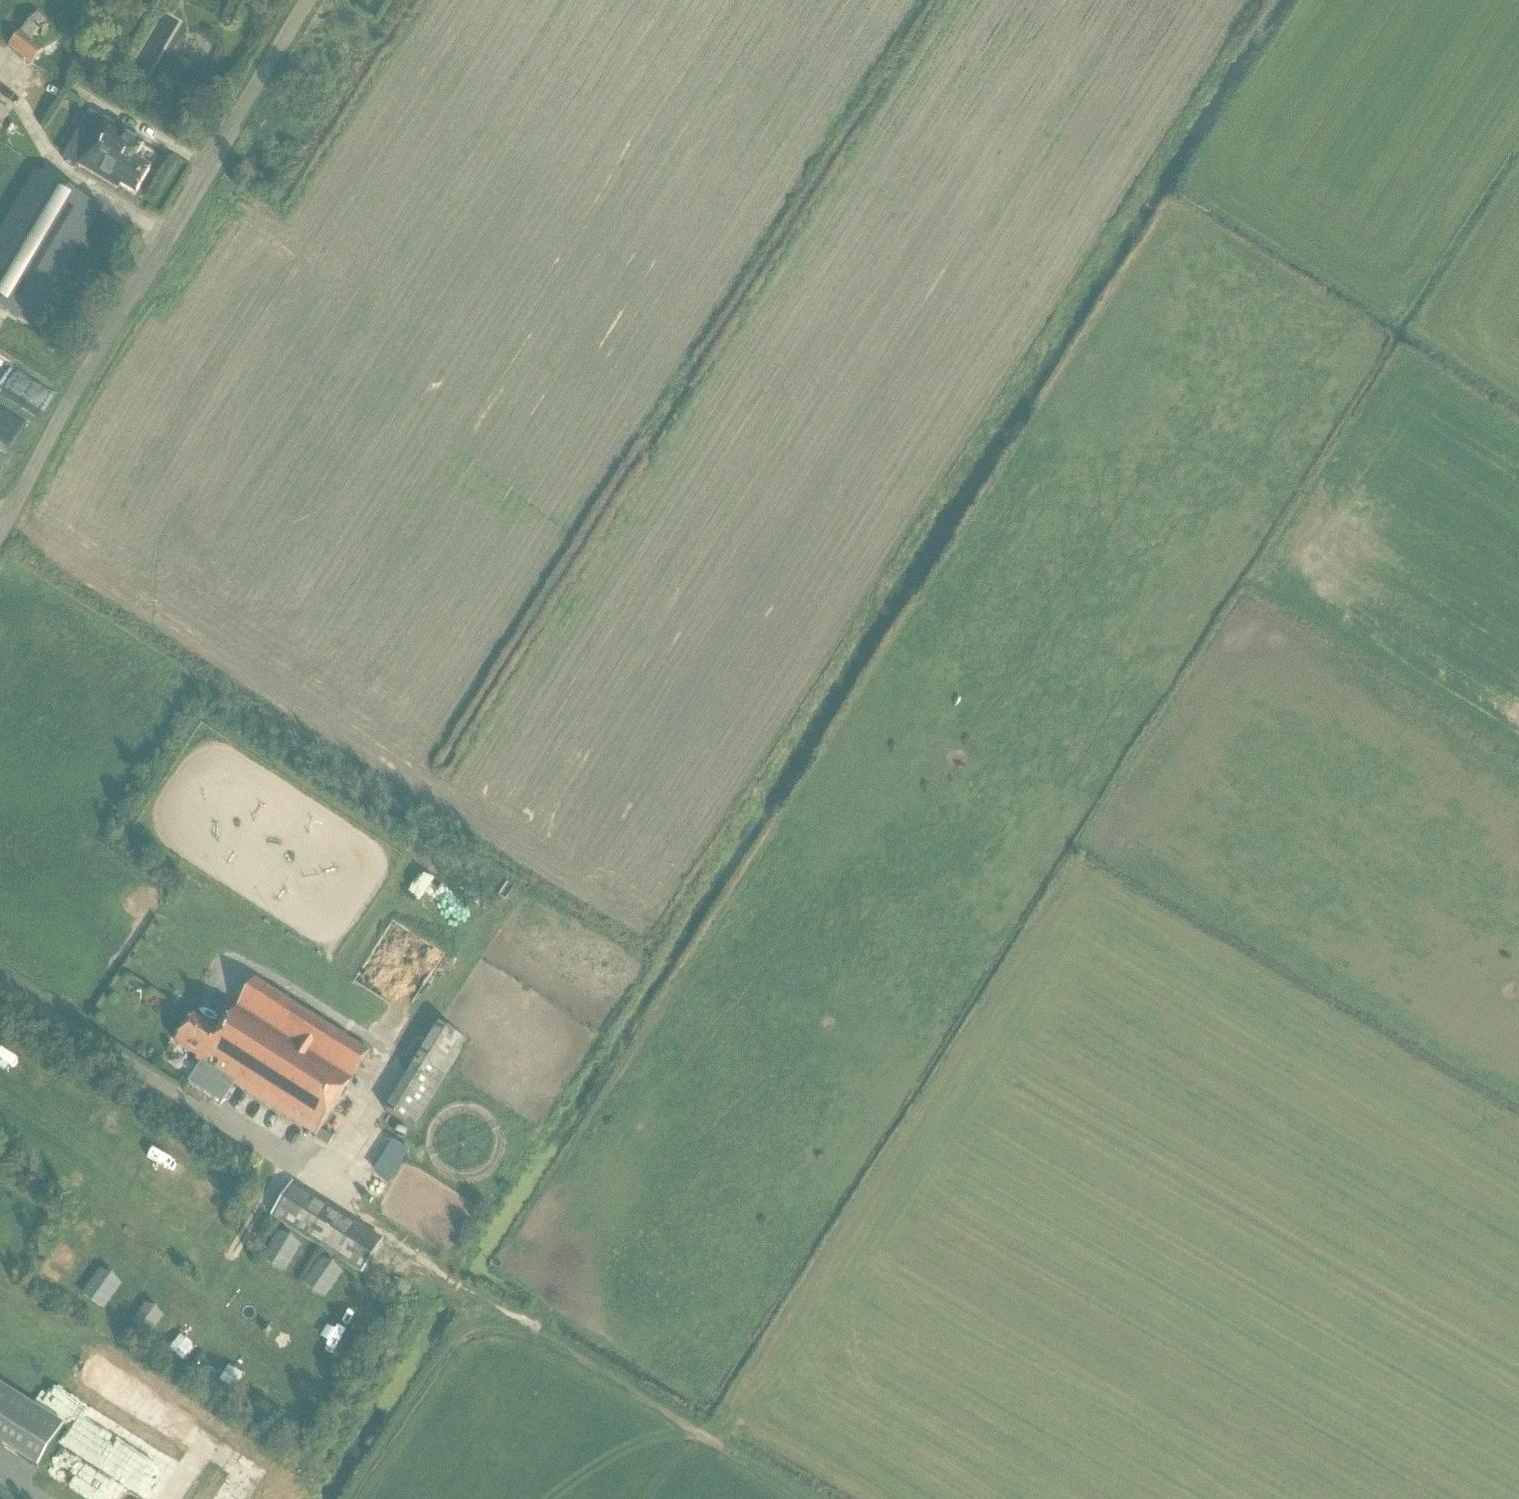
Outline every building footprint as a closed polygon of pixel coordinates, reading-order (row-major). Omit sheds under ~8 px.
[(55,29),(34,12),(8,46),(32,64),(42,50),(40,48),(55,29)] [(0,106),(0,129),(10,112),(0,106)] [(119,186),(135,196),(150,170),(135,161),(144,145),(104,122),(78,167),(117,190),(119,186)] [(95,210),(41,178),(0,248),(0,305),(29,322),(95,210)] [(23,423),(0,413),(0,472),(23,423)] [(193,1004),(205,1008),(217,974),(205,970),(193,1004)] [(360,989),(408,994),(410,976),(362,970),(360,989)] [(371,1055),(255,980),(219,1035),(194,1018),(177,1044),(199,1057),(197,1060),(203,1064),(189,1085),(223,1107),(237,1086),(318,1137),(371,1055)] [(416,1128),(467,1043),(439,1026),(388,1111),(416,1128)] [(261,1128),(271,1116),(248,1097),(238,1109),(261,1128)] [(96,1128),(106,1135),(114,1124),(103,1117),(96,1128)] [(63,1185),(84,1193),(88,1183),(67,1175),(63,1185)] [(364,1275),(385,1242),(293,1184),(273,1217),(364,1275)] [(102,1383),(99,1393),(123,1401),(132,1375),(98,1364),(92,1379),(102,1383)] [(36,1468),(64,1424),(0,1384),(0,1445),(36,1468)] [(118,1477),(62,1442),(44,1471),(89,1498),(104,1498),(118,1477)]
